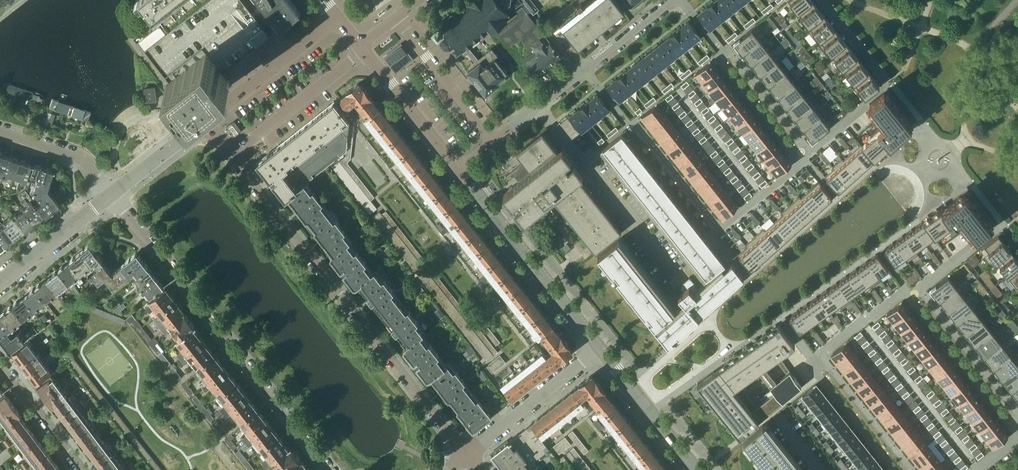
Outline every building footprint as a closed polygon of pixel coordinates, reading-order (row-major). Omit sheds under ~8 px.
[(138,41),(140,43),(163,73),(169,81),(166,83),(166,84),(176,96),(179,93),(183,98),(179,101),(189,114),(230,82),(223,73),(267,38),(270,36),(243,0),(177,0),(157,16),(161,22),(140,39),(138,41)] [(153,12),(154,12),(155,13),(156,13),(169,3),(172,0),(144,0),(153,12)] [(280,28),(301,11),(301,10),(300,11),(291,0),(258,0),(280,28)] [(462,50),(467,46),(489,28),(491,32),(507,19),(504,16),(509,12),(509,11),(521,2),(520,0),(466,0),(467,1),(441,22),(440,21),(434,26),(438,31),(439,31),(442,34),(441,35),(440,41),(444,46),(451,46),(452,46),(454,49),(453,50),(456,55),(462,50)] [(533,14),(538,9),(531,0),(522,0),(533,14)] [(616,0),(598,0),(563,28),(578,48),(595,34),(624,11),(616,0)] [(707,6),(719,22),(728,14),(717,0),(715,0),(707,6)] [(728,14),(737,7),(731,0),(717,0),(728,14)] [(797,11),(805,4),(810,0),(788,0),(797,11)] [(797,11),(808,25),(816,18),(822,14),(816,6),(811,0),(810,0),(805,4),(797,11)] [(575,8),(571,3),(554,17),(558,22),(575,8)] [(707,6),(698,13),(710,29),(719,22),(707,6)] [(561,55),(522,7),(517,11),(520,15),(498,33),(508,46),(523,34),(524,35),(523,39),(524,40),(523,41),(525,44),(526,43),(528,45),(531,45),(527,48),(532,53),(524,60),(536,75),(561,55)] [(782,13),(775,17),(781,24),(786,21),(782,13)] [(808,25),(805,27),(816,41),(828,32),(833,28),(827,20),(822,14),(816,18),(808,25)] [(775,28),(777,26),(770,17),(767,19),(775,28)] [(700,37),(688,22),(678,29),(691,44),(700,37)] [(747,32),(734,43),(735,44),(738,48),(743,54),(749,50),(761,40),(764,37),(755,26),(752,28),(747,32)] [(828,32),(816,41),(827,56),(839,46),(845,42),(838,34),(833,28),(828,32)] [(691,44),(678,29),(669,36),(682,51),(691,44)] [(682,51),(669,36),(660,43),(673,58),(682,51)] [(781,41),(785,47),(791,43),(786,37),(781,41)] [(749,50),(743,54),(747,59),(752,65),(757,61),(770,51),(761,40),(749,50)] [(839,46),(827,56),(828,57),(831,54),(842,67),(850,61),(856,56),(850,48),(848,46),(845,42),(839,46)] [(400,43),(384,56),(389,63),(390,63),(405,51),(406,50),(400,43)] [(673,58),(660,43),(652,50),(664,65),(673,58)] [(807,60),(812,56),(803,45),(798,49),(807,60)] [(508,75),(495,58),(498,55),(492,48),(478,59),(467,46),(462,50),(466,54),(468,53),(475,61),(473,63),(475,66),(468,71),(486,93),(498,84),(497,83),(508,75)] [(664,65),(652,50),(643,58),(655,73),(664,65)] [(405,51),(390,63),(395,69),(410,57),(405,51)] [(757,61),(752,65),(755,70),(761,76),(766,72),(782,59),(781,58),(778,61),(770,51),(757,61)] [(798,56),(805,65),(808,63),(801,53),(798,56)] [(850,61),(842,67),(853,81),(861,75),(867,70),(861,62),(859,60),(856,56),(850,61)] [(655,73),(643,58),(634,65),(646,80),(655,73)] [(766,72),(761,76),(764,80),(769,87),(775,83),(790,70),(782,59),(766,72)] [(695,74),(702,82),(718,69),(715,65),(713,66),(710,62),(695,74)] [(814,67),(819,73),(824,70),(819,63),(814,67)] [(646,80),(634,65),(625,72),(637,87),(646,80)] [(702,82),(709,91),(725,77),(718,69),(702,82)] [(775,83),(769,87),(773,92),(778,98),(783,94),(796,84),(796,83),(799,81),(790,70),(775,83)] [(853,82),(850,84),(862,99),(872,91),(879,85),(878,84),(872,77),(871,76),(867,70),(861,75),(853,81),(853,82)] [(637,87),(625,72),(616,79),(628,94),(637,87)] [(816,85),(821,81),(816,76),(812,79),(816,85)] [(709,91),(715,99),(732,86),(725,77),(709,91)] [(628,94),(616,79),(607,86),(619,101),(628,94)] [(816,85),(820,90),(824,86),(821,81),(816,85)] [(355,101),(352,97),(365,88),(364,87),(364,88),(360,83),(358,83),(347,92),(341,97),(348,107),(355,101)] [(783,94),(778,98),(781,102),(787,109),(792,104),(805,94),(796,84),(783,94)] [(6,85),(3,93),(43,106),(45,97),(6,85)] [(145,96),(145,100),(156,99),(156,95),(155,95),(154,86),(145,87),(146,95),(145,96)] [(732,86),(715,99),(722,108),(739,95),(732,86)] [(365,88),(352,97),(355,101),(359,106),(365,113),(367,115),(378,106),(377,104),(371,98),(372,97),(365,88)] [(824,95),(828,99),(832,95),(829,91),(824,95)] [(886,124),(863,145),(876,159),(912,126),(884,92),(870,103),(886,124)] [(837,95),(845,105),(847,103),(839,93),(837,95)] [(609,109),(597,94),(587,101),(600,117),(609,109)] [(792,104),(787,109),(790,113),(795,119),(801,115),(813,105),(805,94),(792,104)] [(722,108),(729,116),(745,103),(739,95),(722,108)] [(348,107),(341,97),(335,102),(342,111),(348,107)] [(52,99),(49,107),(88,121),(91,112),(52,99)] [(342,111),(335,102),(334,101),(266,155),(257,162),(271,180),(347,116),(342,111)] [(600,117),(587,101),(579,108),(591,124),(600,117)] [(729,116),(736,125),(752,112),(745,103),(729,116)] [(663,113),(656,104),(641,116),(648,125),(663,113)] [(801,115),(795,119),(799,124),(804,130),(809,126),(822,116),(813,105),(801,115)] [(364,118),(374,132),(389,120),(378,106),(367,115),(364,118)] [(591,124),(579,108),(569,116),(581,131),(591,124)] [(833,117),(837,121),(846,113),(843,109),(833,117)] [(736,125),(743,133),(759,120),(752,112),(736,125)] [(670,122),(663,113),(648,125),(655,134),(670,122)] [(289,196),(305,183),(304,182),(345,150),(349,120),(347,116),(271,180),(273,183),(285,198),(286,198),(289,196)] [(809,126),(804,130),(807,135),(812,141),(830,127),(822,116),(809,126)] [(389,120),(374,132),(385,145),(400,134),(389,120)] [(743,133),(749,142),(766,129),(759,120),(743,133)] [(661,142),(677,130),(670,122),(655,134),(661,142)] [(240,132),(241,131),(236,126),(233,123),(227,128),(235,138),(239,135),(241,133),(240,132)] [(354,126),(349,125),(346,151),(331,162),(370,214),(378,208),(371,199),(375,197),(348,164),(348,161),(350,159),(354,126)] [(749,142),(756,150),(773,137),(766,129),(749,142)] [(684,139),(677,130),(661,142),(668,151),(684,139)] [(583,173),(578,166),(562,146),(557,150),(543,132),(542,132),(516,152),(518,154),(531,171),(518,182),(513,185),(503,193),(525,220),(528,217),(530,216),(552,198),(595,252),(621,231),(578,177),(583,173)] [(400,134),(385,145),(396,159),(411,147),(400,134)] [(706,278),(725,264),(622,134),(603,148),(608,154),(609,153),(614,159),(612,160),(617,166),(618,165),(623,170),(621,172),(626,178),(628,176),(632,182),(631,183),(635,189),(637,188),(642,194),(640,195),(645,201),(646,200),(651,206),(649,207),(654,213),(656,211),(660,217),(659,219),(663,225),(665,223),(670,229),(668,230),(673,236),(674,235),(679,241),(677,242),(706,278)] [(756,150),(763,159),(779,146),(773,137),(756,150)] [(675,159),(690,147),(684,139),(668,151),(675,159)] [(863,145),(862,144),(853,152),(866,167),(876,159),(863,145)] [(763,159),(770,167),(786,154),(779,146),(763,159)] [(411,147),(396,159),(407,173),(422,161),(411,147)] [(697,155),(690,147),(675,159),(682,168),(697,155)] [(853,152),(844,160),(857,176),(866,167),(853,152)] [(770,167),(776,176),(777,176),(791,164),(788,160),(789,158),(786,154),(770,167)] [(689,176),(704,164),(697,155),(682,168),(689,176)] [(14,176),(19,160),(7,156),(0,178),(0,179),(11,183),(14,176)] [(30,164),(19,160),(14,176),(20,179),(20,181),(24,182),(30,164)] [(857,176),(844,160),(835,168),(849,184),(857,176)] [(422,161),(407,173),(418,187),(433,175),(422,161)] [(32,165),(29,175),(36,177),(31,192),(40,203),(35,208),(41,216),(42,217),(59,204),(46,188),(52,170),(33,163),(32,165)] [(711,173),(704,164),(689,176),(695,185),(711,173)] [(849,184),(835,168),(826,176),(840,192),(849,184)] [(702,193),(718,181),(711,173),(695,185),(702,193)] [(433,175),(418,187),(429,200),(444,189),(433,175)] [(724,190),(718,181),(702,193),(709,202),(724,190)] [(819,182),(810,190),(823,205),(832,197),(819,182)] [(311,223),(326,211),(320,203),(323,201),(313,189),(311,191),(305,183),(289,196),(311,223)] [(444,189),(429,200),(440,214),(455,202),(444,189)] [(716,210),(731,198),(724,190),(709,202),(716,210)] [(810,190),(801,198),(814,213),(823,205),(810,190)] [(965,194),(925,222),(935,237),(961,219),(978,239),(992,228),(965,194)] [(801,198),(799,196),(790,204),(805,221),(814,213),(801,198)] [(738,207),(731,198),(716,210),(723,219),(738,207)] [(27,206),(21,210),(32,224),(41,216),(35,208),(29,201),(25,204),(27,206)] [(455,202),(440,214),(451,228),(466,216),(455,202)] [(783,214),(796,229),(805,221),(790,204),(781,212),(782,214),(783,214)] [(8,221),(2,225),(13,238),(22,231),(10,216),(12,214),(5,207),(2,209),(8,217),(6,219),(8,221)] [(22,231),(32,224),(21,210),(15,214),(14,213),(12,214),(10,216),(22,231)] [(498,352),(386,210),(382,214),(379,211),(372,217),(486,361),(498,352)] [(334,252),(347,242),(349,240),(343,232),(345,230),(336,218),(333,220),(326,211),(311,223),(334,252)] [(782,214),(774,222),(787,237),(796,229),(783,214),(782,214)] [(466,216),(451,228),(462,241),(477,230),(466,216)] [(787,237),(774,222),(765,230),(778,245),(779,246),(788,237),(787,237)] [(925,222),(915,229),(926,245),(936,238),(935,237),(925,222)] [(13,238),(2,225),(0,227),(0,242),(3,246),(13,238)] [(764,228),(754,236),(769,253),(778,245),(765,230),(764,228)] [(915,229),(905,236),(917,252),(926,245),(915,229)] [(477,230),(462,241),(473,255),(487,244),(477,230)] [(998,235),(984,246),(995,260),(1003,254),(1009,249),(1003,241),(998,235)] [(747,246),(760,261),(769,253),(754,236),(745,245),(747,246)] [(905,236),(895,243),(907,259),(917,252),(905,236)] [(673,311),(617,240),(598,255),(655,326),(673,311)] [(374,270),(371,272),(364,263),(366,262),(356,249),(354,251),(347,242),(334,252),(332,254),(331,256),(354,285),(357,285),(358,284),(375,271),(374,270)] [(895,243),(885,250),(897,266),(907,259),(895,243)] [(94,263),(98,267),(104,262),(90,244),(83,249),(84,249),(80,252),(91,265),(94,263)] [(483,268),(483,269),(498,257),(487,244),(473,255),(476,260),(471,264),(477,272),(483,268)] [(738,254),(751,269),(760,261),(747,246),(738,254)] [(995,260),(1006,274),(1015,268),(1017,265),(1017,260),(1014,255),(1009,249),(1003,254),(995,260)] [(80,252),(69,260),(80,274),(91,265),(80,252)] [(132,273),(135,270),(145,262),(137,252),(123,263),(132,273)] [(878,254),(868,261),(880,278),(890,271),(878,254)] [(494,283),(509,271),(498,257),(483,269),(487,273),(482,278),(488,286),(493,282),(494,283)] [(68,283),(80,274),(69,260),(58,269),(68,283)] [(868,261),(858,268),(870,285),(869,285),(871,287),(881,280),(880,278),(868,261)] [(112,272),(104,262),(98,267),(89,275),(91,278),(94,276),(99,283),(105,277),(112,272)] [(138,284),(140,287),(155,275),(145,262),(135,270),(138,275),(135,277),(140,283),(138,284)] [(743,276),(732,262),(701,289),(689,276),(689,277),(689,278),(689,279),(680,286),(679,286),(678,286),(682,291),(678,295),(685,303),(656,329),(668,344),(702,313),(743,276)] [(123,263),(112,272),(105,277),(113,287),(132,273),(123,263)] [(1006,274),(1017,288),(1017,265),(1015,268),(1006,274)] [(858,268),(848,275),(860,292),(869,285),(870,285),(858,268)] [(58,269),(47,278),(57,292),(55,293),(60,299),(63,297),(58,291),(68,283),(58,269)] [(382,314),(398,300),(392,292),(394,290),(384,278),(382,280),(375,271),(358,284),(382,314)] [(509,271),(494,283),(505,296),(520,285),(509,271)] [(155,275),(140,287),(132,293),(135,296),(142,290),(144,292),(146,291),(150,297),(164,286),(155,275)] [(838,282),(850,299),(851,299),(860,292),(848,275),(838,282)] [(948,275),(930,289),(931,290),(935,295),(940,301),(945,297),(958,287),(949,276),(948,275)] [(984,280),(990,288),(995,284),(989,276),(984,280)] [(55,293),(57,292),(47,278),(36,287),(46,300),(55,293)] [(978,289),(983,285),(978,279),(973,282),(978,289)] [(838,282),(829,289),(840,306),(841,308),(852,301),(851,299),(850,299),(838,282)] [(74,285),(71,286),(79,296),(81,294),(74,285)] [(520,285),(505,296),(516,310),(531,298),(520,285)] [(988,291),(983,285),(978,289),(983,295),(988,291)] [(36,287),(24,296),(35,309),(33,311),(38,317),(41,315),(36,308),(46,300),(36,287)] [(422,287),(418,289),(424,297),(428,295),(422,287)] [(945,297),(940,301),(944,306),(949,313),(954,308),(967,298),(958,287),(945,297)] [(175,300),(165,288),(150,299),(153,303),(147,307),(150,312),(154,309),(154,308),(156,306),(160,311),(175,300)] [(829,289),(819,296),(830,313),(840,306),(829,289)] [(996,296),(1002,302),(1003,301),(1006,298),(1001,292),(996,296)] [(23,318),(33,311),(35,309),(24,296),(13,305),(23,318)] [(480,316),(465,296),(461,300),(476,319),(480,316)] [(809,303),(821,320),(830,313),(819,296),(809,303)] [(531,298),(516,310),(527,324),(542,312),(531,298)] [(954,308),(949,313),(953,318),(958,324),(963,320),(976,310),(967,298),(954,308)] [(159,326),(162,330),(184,312),(175,300),(160,311),(167,321),(165,322),(165,321),(159,326)] [(406,345),(420,335),(423,332),(416,323),(418,321),(409,309),(407,311),(398,300),(382,314),(406,345)] [(996,311),(1001,307),(996,301),(991,305),(996,311)] [(123,302),(113,310),(118,312),(126,306),(123,302)] [(886,314),(894,324),(908,312),(910,310),(906,306),(905,307),(901,302),(897,305),(886,314)] [(809,303),(799,310),(811,327),(812,327),(821,320),(809,303)] [(13,305),(1,314),(11,328),(23,318),(13,305)] [(1007,306),(1006,307),(1013,316),(1015,315),(1007,306)] [(1006,314),(1001,307),(996,311),(1001,318),(1006,314)] [(440,308),(435,311),(441,318),(445,314),(440,308)] [(799,310),(789,317),(802,336),(813,328),(812,327),(811,327),(799,310)] [(963,320),(958,324),(962,329),(967,335),(972,331),(988,318),(987,317),(984,320),(976,310),(963,320)] [(184,312),(162,330),(166,334),(171,329),(170,328),(172,327),(180,337),(177,339),(177,340),(192,328),(195,326),(184,312)] [(527,324),(538,338),(553,326),(542,312),(527,324)] [(894,324),(901,332),(916,321),(917,319),(914,315),(912,316),(908,312),(894,324)] [(0,337),(11,328),(1,314),(0,315),(0,337)] [(152,338),(132,314),(126,318),(130,323),(132,322),(148,341),(152,338)] [(972,331),(967,335),(971,340),(976,347),(981,342),(997,330),(988,318),(972,331)] [(1011,321),(1008,323),(1016,333),(1017,331),(1017,326),(1013,319),(1011,321)] [(901,332),(908,341),(923,329),(924,328),(921,323),(919,325),(916,321),(901,332)] [(741,352),(697,382),(740,436),(801,386),(779,355),(795,344),(779,324),(741,352)] [(500,341),(488,326),(484,329),(496,345),(500,341)] [(15,333),(11,328),(0,337),(11,351),(32,334),(28,329),(23,334),(19,330),(15,333)] [(180,358),(202,341),(192,328),(177,340),(184,349),(183,350),(182,350),(177,354),(180,358)] [(549,345),(556,339),(560,335),(555,328),(543,337),(549,345)] [(908,341),(915,350),(930,338),(931,337),(928,332),(926,334),(923,329),(908,341)] [(981,342),(976,347),(980,351),(985,358),(990,354),(1006,341),(1000,334),(997,330),(981,342)] [(429,378),(431,376),(444,366),(437,356),(439,355),(429,342),(427,344),(420,335),(406,345),(404,346),(404,349),(427,378),(429,378)] [(561,335),(560,335),(556,339),(568,355),(571,352),(572,350),(568,345),(569,345),(561,335)] [(157,353),(161,350),(162,349),(158,344),(159,343),(154,336),(152,338),(148,341),(157,353)] [(28,341),(13,352),(20,361),(49,340),(47,337),(33,347),(28,341)] [(915,350),(922,359),(937,347),(939,346),(935,341),(933,343),(930,338),(915,350)] [(556,355),(561,360),(568,355),(556,339),(549,345),(553,351),(556,355)] [(190,356),(196,365),(200,370),(215,358),(211,353),(202,341),(180,358),(183,362),(189,358),(188,357),(190,356)] [(990,354),(985,358),(989,363),(994,369),(999,365),(1015,353),(1006,341),(990,354)] [(853,351),(846,343),(833,353),(835,356),(833,358),(837,363),(853,351)] [(937,347),(922,359),(929,368),(944,356),(946,355),(942,350),(940,351),(937,347)] [(161,350),(157,353),(167,366),(171,363),(161,350)] [(561,360),(556,355),(553,351),(547,356),(543,351),(530,362),(541,376),(561,360)] [(859,360),(853,351),(837,363),(844,372),(859,360)] [(21,363),(29,373),(54,354),(52,352),(42,359),(36,352),(21,363)] [(994,369),(998,374),(1003,381),(1008,376),(1017,369),(1017,356),(1015,353),(999,365),(994,369)] [(54,354),(29,373),(37,383),(51,372),(46,365),(56,357),(54,354)] [(506,363),(500,355),(488,364),(494,372),(506,363)] [(929,368),(936,377),(953,364),(949,359),(947,360),(944,356),(929,368)] [(215,358),(200,370),(207,378),(205,380),(205,379),(199,383),(202,387),(225,370),(215,358)] [(851,380),(866,368),(859,360),(844,372),(851,380)] [(541,376),(530,362),(515,373),(527,387),(541,376)] [(454,406),(470,393),(463,384),(465,382),(456,370),(453,372),(447,364),(444,366),(431,376),(454,406)] [(953,364),(936,377),(943,386),(958,373),(954,369),(956,368),(953,364)] [(177,370),(174,366),(170,369),(178,379),(182,376),(177,370)] [(873,377),(866,368),(851,380),(858,389),(873,377)] [(1003,381),(1007,386),(1012,392),(1017,388),(1017,387),(1017,369),(1008,376),(1003,381)] [(225,370),(202,387),(206,391),(211,387),(210,386),(212,385),(220,395),(235,383),(225,370)] [(482,372),(479,374),(484,380),(487,378),(482,372)] [(943,386),(950,394),(965,382),(961,378),(963,377),(959,372),(958,373),(943,386)] [(527,387),(515,373),(501,384),(512,398),(527,387)] [(53,408),(55,406),(67,397),(51,375),(37,386),(53,408)] [(580,384),(584,390),(597,380),(595,378),(595,379),(592,376),(590,376),(579,384),(580,384)] [(880,385),(873,377),(858,389),(864,397),(880,385)] [(584,390),(586,392),(600,408),(611,399),(604,390),(604,389),(597,380),(584,390)] [(194,392),(186,381),(182,384),(190,395),(194,392)] [(950,394),(957,403),(972,391),(969,387),(970,386),(966,381),(965,382),(950,394)] [(223,413),(245,396),(235,383),(220,395),(228,404),(226,406),(225,405),(220,409),(223,413)] [(560,400),(570,413),(584,402),(580,398),(586,392),(584,390),(580,384),(560,400)] [(816,384),(802,394),(809,404),(823,393),(816,384)] [(886,394),(880,385),(864,397),(871,406),(886,394)] [(957,403),(964,412),(979,400),(976,396),(977,395),(974,390),(972,391),(957,403)] [(491,416),(478,399),(476,401),(470,393),(454,406),(473,430),(491,416)] [(823,393),(809,404),(817,413),(830,402),(823,393)] [(20,417),(22,416),(5,394),(0,398),(0,416),(8,426),(20,417)] [(893,402),(886,394),(871,406),(878,414),(893,402)] [(200,411),(205,406),(196,395),(193,398),(199,406),(197,407),(200,411)] [(55,406),(72,428),(85,417),(69,396),(67,397),(55,406)] [(233,411),(240,419),(241,422),(243,424),(258,413),(256,410),(254,408),(245,396),(223,413),(226,417),(232,413),(231,412),(233,411)] [(964,412),(971,421),(986,409),(983,405),(984,404),(981,399),(979,400),(964,412)] [(546,411),(556,424),(570,413),(560,400),(546,411)] [(623,415),(613,401),(599,412),(609,426),(623,415)] [(830,402),(817,413),(824,422),(837,411),(830,402)] [(900,411),(893,402),(878,414),(885,423),(900,411)] [(205,406),(200,411),(202,414),(204,413),(211,421),(214,418),(205,406)] [(986,409),(971,421),(978,430),(993,418),(990,414),(991,413),(988,408),(986,409)] [(531,422),(542,435),(556,424),(546,411),(531,422)] [(837,411),(824,422),(831,430),(844,420),(837,411)] [(907,419),(900,411),(885,423),(891,431),(907,419)] [(245,442),(268,425),(258,413),(243,424),(250,433),(248,435),(248,434),(243,438),(245,442)] [(634,429),(623,415),(609,426),(620,440),(634,429)] [(220,416),(212,422),(221,434),(225,431),(220,424),(224,422),(220,416)] [(6,427),(22,449),(36,438),(20,417),(8,426),(6,427)] [(88,450),(102,439),(85,417),(72,428),(88,450)] [(978,430),(985,439),(1000,427),(997,423),(999,421),(995,417),(993,418),(978,430)] [(597,419),(593,422),(600,430),(604,427),(597,419)] [(914,428),(907,419),(891,431),(898,440),(914,428)] [(844,420),(831,430),(838,439),(851,429),(844,420)] [(763,424),(743,439),(768,469),(800,469),(763,424)] [(268,425),(245,442),(248,446),(254,442),(254,441),(255,440),(262,449),(277,437),(268,425)] [(547,454),(551,458),(554,456),(530,425),(509,441),(508,440),(492,453),(505,469),(526,469),(547,454)] [(985,439),(992,448),(993,448),(1008,436),(1004,432),(1006,430),(1002,426),(1000,427),(985,439)] [(920,436),(914,428),(898,440),(905,448),(920,436)] [(620,440),(631,453),(645,442),(634,429),(620,440)] [(851,429),(838,439),(845,448),(859,437),(851,429)] [(237,446),(229,436),(225,439),(233,449),(237,446)] [(927,445),(920,436),(905,448),(912,457),(927,445)] [(268,464),(291,447),(289,445),(286,448),(277,437),(262,449),(270,458),(268,459),(268,458),(262,463),(265,467),(268,464)] [(859,437),(845,448),(852,457),(866,446),(859,437)] [(36,438),(22,449),(38,469),(39,469),(53,460),(36,438)] [(104,469),(106,469),(118,460),(102,439),(88,450),(104,469)] [(631,453),(642,467),(656,456),(645,442),(631,453)] [(934,453),(927,445),(912,457),(919,465),(934,453)] [(866,446),(852,457),(859,466),(873,455),(866,446)] [(268,464),(271,468),(277,464),(276,463),(278,462),(284,469),(287,469),(300,460),(291,447),(268,464)] [(574,447),(566,453),(580,469),(592,469),(574,447)] [(244,463),(248,461),(239,450),(236,453),(244,463)] [(934,453),(919,465),(922,469),(930,469),(941,462),(934,453)] [(859,466),(862,469),(873,469),(880,464),(873,455),(859,466)] [(564,456),(558,460),(562,465),(563,464),(567,460),(564,456)] [(656,456),(642,467),(644,469),(666,469),(667,469),(656,456)] [(53,460),(39,469),(60,469),(53,460)] [(118,460),(106,469),(125,469),(118,460)] [(287,469),(309,469),(300,460),(287,469)] [(244,463),(249,469),(255,469),(248,461),(244,463)] [(941,462),(930,469),(947,469),(941,462)]
